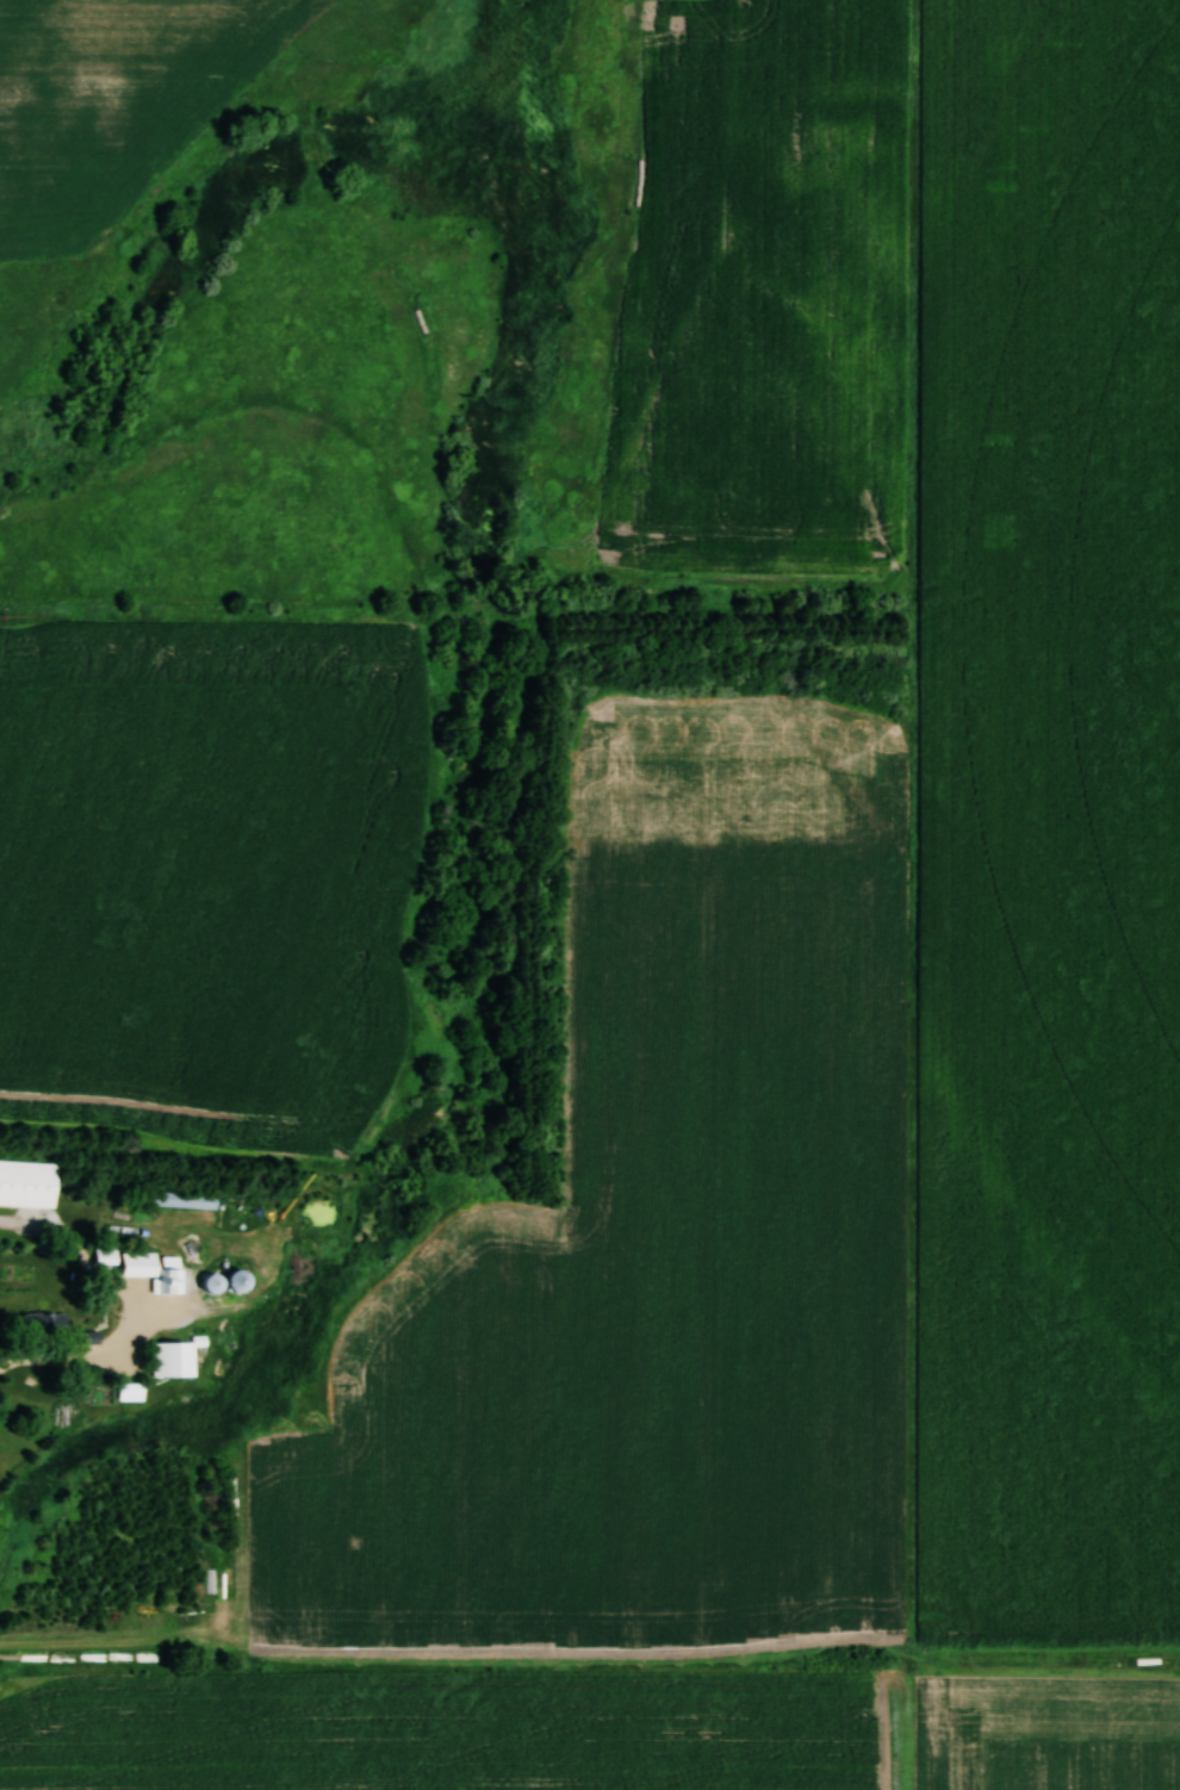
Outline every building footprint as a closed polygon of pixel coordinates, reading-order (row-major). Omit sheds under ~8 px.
[(49,1162),(0,1160),(0,1206),(47,1208),(49,1162)] [(213,1193),(154,1192),(154,1207),(213,1208),(213,1193)] [(178,1294),(178,1269),(152,1269),(152,1253),(117,1253),(117,1276),(151,1276),(151,1294),(178,1294)] [(220,1279),(230,1294),(244,1284),(233,1269),(220,1279)] [(64,1313),(20,1313),(20,1335),(64,1335),(64,1313)] [(150,1377),(192,1377),(192,1342),(150,1342),(150,1377)] [(116,1401),(141,1401),(140,1383),(116,1383),(116,1401)]
